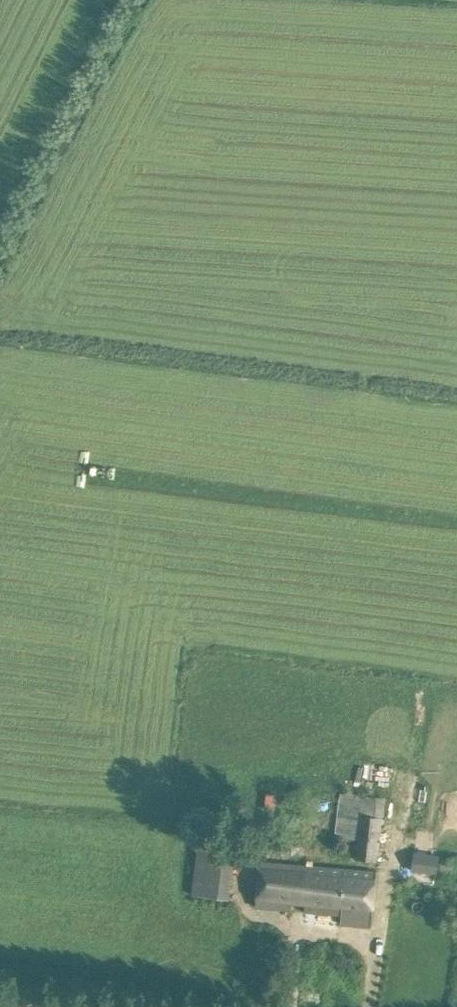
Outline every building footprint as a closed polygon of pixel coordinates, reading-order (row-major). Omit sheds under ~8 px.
[(341,792),(336,838),(357,841),(355,859),(380,862),(380,856),(387,798),(347,793),(341,792)] [(227,898),(237,843),(200,836),(190,891),(227,898)] [(438,874),(441,854),(415,850),(412,870),(438,874)] [(256,904),(292,908),(293,904),(307,906),(307,910),(341,914),(340,923),(371,926),(376,876),(332,870),(332,866),(327,865),(327,870),(261,862),(256,904)]
